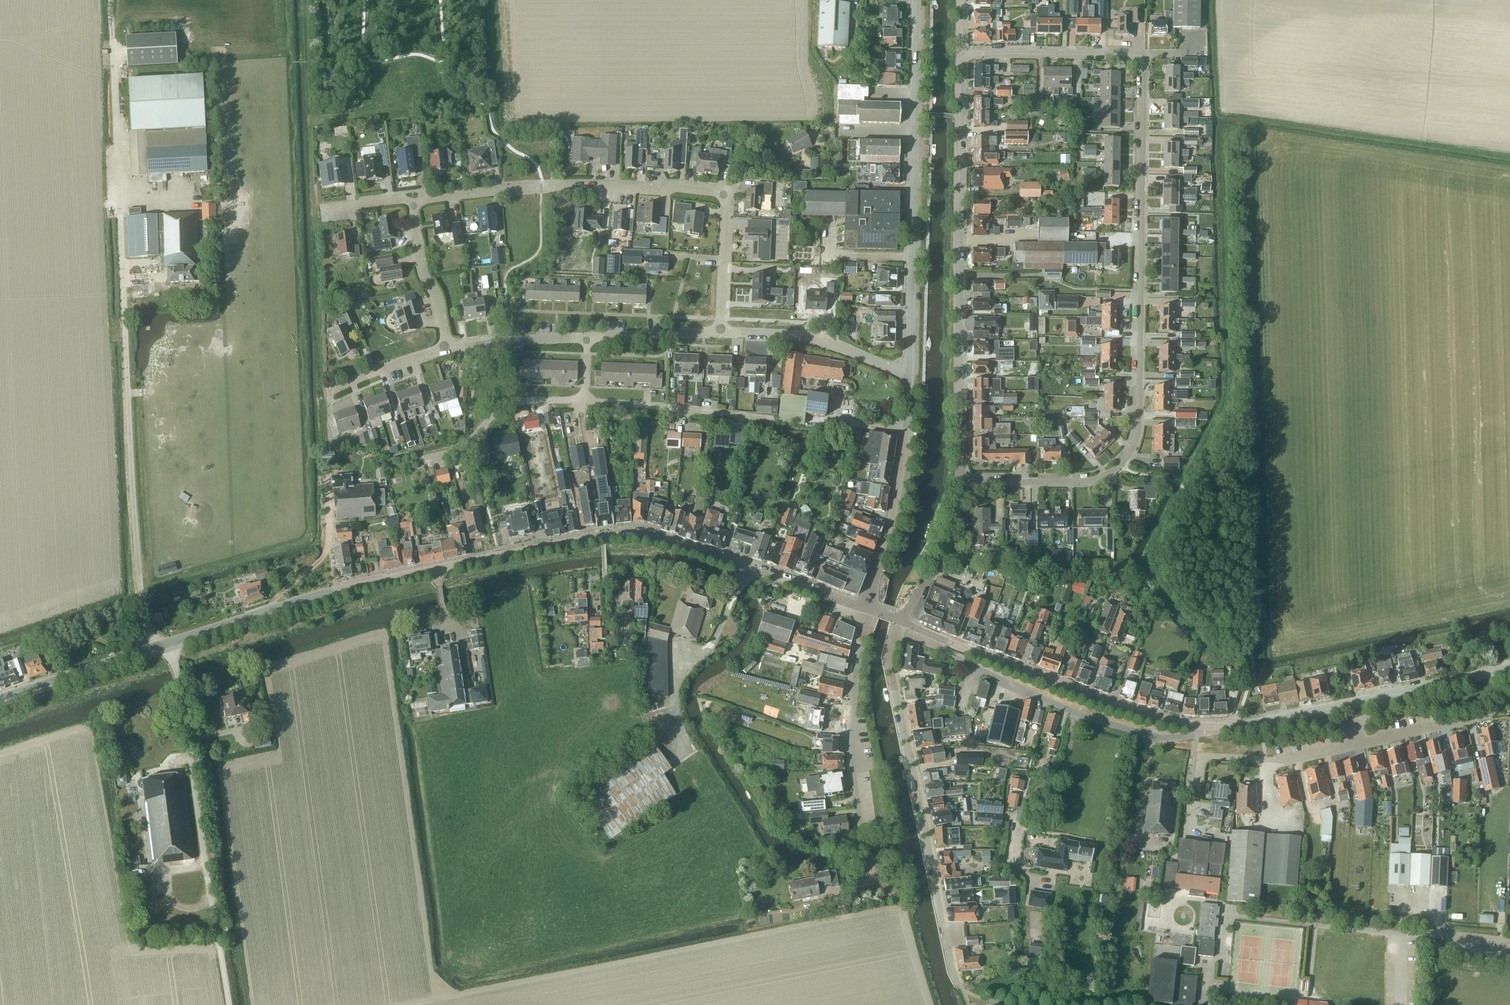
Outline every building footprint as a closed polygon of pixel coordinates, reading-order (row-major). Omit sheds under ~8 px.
[(1001,0),(975,0),(975,5),(990,5),(990,10),(999,10),(1000,10),(1000,5),(1001,5),(1001,0)] [(1053,18),(1054,0),(1049,0),(1049,5),(1048,5),(1048,8),(1048,10),(1048,34),(1060,34),(1060,28),(1060,27),(1060,18),(1053,18)] [(1068,15),(1078,15),(1078,0),(1069,0),(1068,15)] [(1088,6),(1088,0),(1084,0),(1084,7),(1082,7),(1082,21),(1075,21),(1075,35),(1087,35),(1088,6)] [(1199,0),(1172,0),(1172,13),(1165,13),(1165,23),(1150,23),(1150,36),(1165,36),(1165,28),(1172,28),(1172,29),(1198,29),(1199,0)] [(847,49),(849,5),(819,3),(817,47),(847,49)] [(1094,6),(1088,6),(1087,35),(1099,35),(1099,21),(1093,21),(1094,6)] [(883,28),(902,28),(901,7),(883,8),(883,28)] [(1048,8),(1036,8),(1036,15),(1030,15),(1029,28),(1036,29),(1036,34),(1048,34),(1048,8)] [(989,24),(989,30),(1000,31),(1000,29),(1000,23),(998,22),(999,10),(990,10),(990,11),(975,11),(975,13),(974,14),(974,17),(975,18),(975,24),(989,24)] [(1128,10),(1128,16),(1118,16),(1117,35),(1131,35),(1131,24),(1141,24),(1141,10),(1128,10)] [(874,28),(860,27),(860,36),(865,36),(865,37),(874,37),(874,28)] [(901,48),(902,28),(881,28),(881,30),(883,30),(883,39),(885,39),(885,48),(901,48)] [(974,35),(974,40),(975,40),(974,42),(990,42),(997,42),(1007,42),(1014,42),(1014,31),(1007,31),(1000,31),(989,30),(975,30),(974,35)] [(128,67),(177,65),(176,34),(126,36),(128,67)] [(901,73),(901,52),(885,52),(885,72),(901,73)] [(1181,58),(1180,66),(1196,66),(1197,58),(1181,58)] [(988,78),(989,78),(989,72),(998,72),(998,66),(975,66),(975,70),(974,72),(973,75),(975,77),(975,78),(988,78)] [(1193,74),(1178,74),(1178,67),(1164,67),(1164,80),(1188,80),(1193,80),(1193,74)] [(1056,88),(1056,69),(1043,69),(1043,88),(1053,88),(1053,96),(1058,96),(1058,88),(1056,88)] [(1070,69),(1056,69),(1056,88),(1058,88),(1067,88),(1067,95),(1071,96),(1072,95),(1072,88),(1070,88),(1070,69)] [(1119,87),(1119,73),(1100,72),(1100,71),(1093,71),(1093,75),(1099,75),(1099,85),(1099,86),(1119,87)] [(901,74),(883,74),(877,73),(877,86),(901,86),(901,74)] [(166,174),(207,173),(206,149),(203,76),(128,80),(130,133),(129,133),(131,178),(148,177),(148,175),(162,174),(166,174)] [(998,78),(989,78),(988,78),(975,78),(975,82),(973,83),(973,86),(975,88),(975,89),(985,90),(985,91),(990,91),(991,85),(989,84),(998,84),(998,78)] [(1188,80),(1164,80),(1164,92),(1178,92),(1178,82),(1181,82),(1181,85),(1188,85),(1188,80)] [(1022,95),(1034,95),(1034,85),(1022,85),(1022,95)] [(1099,86),(1099,85),(1093,85),(1093,89),(1099,89),(1099,99),(1099,100),(1119,101),(1119,87),(1099,86)] [(900,124),(900,104),(863,103),(863,98),(867,98),(868,87),(838,86),(837,102),(838,102),(837,116),(840,116),(840,125),(854,125),(854,123),(900,124)] [(1011,88),(995,88),(995,97),(1010,97),(1011,97),(1011,88)] [(1042,97),(1028,97),(1028,111),(1042,111),(1042,97)] [(1099,100),(1099,99),(1092,98),(1092,103),(1099,103),(1099,112),(1099,114),(1119,114),(1119,101),(1099,100)] [(1002,100),(999,100),(974,100),(974,104),(973,105),(973,109),(974,110),(974,111),(988,111),(989,106),(1002,106),(1002,100)] [(1199,100),(1181,100),(1181,109),(1198,109),(1199,100)] [(1177,116),(1177,106),(1163,106),(1163,118),(1187,118),(1197,118),(1197,113),(1180,113),(1180,116),(1177,116)] [(988,122),(988,111),(974,111),(974,113),(973,114),(973,118),(974,119),(974,127),(997,127),(997,123),(988,122)] [(1099,114),(1099,112),(1092,112),(1092,117),(1099,117),(1099,128),(1118,129),(1119,114),(1099,114)] [(1187,123),(1187,118),(1163,118),(1163,130),(1177,130),(1177,121),(1180,121),(1180,123),(1187,123)] [(1027,131),(1027,122),(1006,122),(1006,131),(1027,131)] [(697,129),(694,124),(688,128),(691,133),(697,129)] [(665,151),(664,170),(678,171),(678,164),(679,151),(686,152),(686,150),(686,143),(687,130),(680,129),(679,141),(673,141),(670,144),(669,151),(665,151)] [(626,149),(625,168),(636,169),(636,165),(641,165),(641,149),(646,149),(647,132),(636,131),(635,143),(637,143),(636,149),(627,149),(626,149)] [(805,149),(811,146),(804,132),(787,142),(793,153),(804,147),(805,149)] [(1027,145),(1027,132),(1004,132),(1004,145),(1027,145)] [(601,165),(614,166),(616,137),(602,136),(602,142),(589,141),(589,139),(573,138),(572,161),(587,162),(588,156),(601,157),(601,165)] [(414,175),(412,156),(420,155),(418,137),(408,139),(409,151),(397,153),(400,177),(406,176),(407,176),(408,176),(414,175)] [(996,147),(996,138),(974,137),(974,145),(973,147),(973,150),(974,151),(974,153),(988,153),(988,152),(988,146),(996,147)] [(1202,138),(1183,138),(1183,146),(1201,146),(1202,138)] [(1118,152),(1118,140),(1104,140),(1103,152),(1118,152)] [(471,172),(491,169),(489,155),(495,154),(493,142),(487,143),(488,149),(468,152),(471,172)] [(899,143),(881,142),(848,142),(847,163),(858,163),(899,164),(899,143)] [(1187,156),(1187,151),(1177,151),(1177,144),(1163,144),(1163,156),(1187,156)] [(357,179),(366,178),(366,182),(382,180),(380,162),(387,162),(385,146),(374,147),(375,155),(363,157),(364,162),(355,164),(357,179)] [(450,156),(451,154),(444,148),(440,153),(429,154),(431,173),(434,172),(437,175),(439,172),(439,173),(441,171),(440,170),(441,169),(443,169),(444,171),(447,171),(447,166),(451,166),(450,156)] [(698,154),(699,148),(692,148),(691,153),(690,162),(697,162),(695,173),(706,174),(709,156),(698,154)] [(727,152),(713,150),(709,150),(709,156),(706,174),(717,176),(719,165),(725,166),(727,152)] [(973,158),(973,162),(974,164),(974,165),(988,165),(988,164),(998,164),(998,163),(998,159),(1004,159),(1004,153),(994,153),(988,152),(988,153),(974,153),(974,157),(973,158)] [(1118,164),(1118,152),(1103,152),(1103,163),(1118,164)] [(658,166),(658,162),(652,162),(652,156),(648,156),(647,166),(658,166)] [(1070,156),(1060,156),(1060,166),(1070,166),(1070,156)] [(1187,162),(1187,156),(1163,156),(1163,169),(1177,169),(1177,159),(1180,159),(1179,162),(1187,162)] [(824,159),(810,159),(809,171),(811,171),(811,177),(824,178),(824,159)] [(321,172),(322,187),(344,185),(343,177),(351,176),(349,161),(328,163),(329,171),(321,172)] [(1118,175),(1118,164),(1103,163),(1103,175),(1118,175)] [(871,167),(870,184),(881,184),(898,185),(899,167),(871,167)] [(1196,167),(1183,167),(1182,175),(1196,175),(1196,167)] [(1011,178),(1012,170),(1004,170),(1004,169),(984,169),(984,171),(974,171),(974,188),(983,188),(983,190),(1003,190),(1003,178),(1011,178)] [(1069,179),(1067,170),(1060,171),(1062,181),(1069,179)] [(148,183),(162,182),(162,174),(148,175),(148,177),(148,183)] [(1118,187),(1118,175),(1103,175),(1103,187),(1118,187)] [(1162,182),(1162,194),(1196,195),(1196,189),(1189,189),(1180,189),(1177,189),(1177,183),(1162,182)] [(747,190),(746,210),(761,211),(770,212),(771,197),(772,184),(757,183),(756,191),(747,190)] [(1040,184),(1019,184),(1019,198),(1040,199),(1040,184)] [(1210,185),(1201,184),(1200,191),(1210,192),(1210,185)] [(802,193),(802,216),(845,217),(846,194),(802,193)] [(839,226),(839,232),(845,232),(845,249),(896,250),(896,233),(897,233),(898,218),(898,195),(868,194),(855,194),(846,194),(845,217),(845,227),(839,226)] [(1195,203),(1196,195),(1162,194),(1162,207),(1169,207),(1169,214),(1181,214),(1181,207),(1177,207),(1177,201),(1180,201),(1180,202),(1195,203)] [(997,206),(1004,206),(1004,205),(1007,205),(1007,198),(1004,198),(1004,199),(990,199),(983,199),(983,201),(973,201),(973,208),(972,208),(972,211),(973,212),(973,214),(990,214),(990,213),(991,213),(991,208),(991,207),(997,207),(997,206)] [(1118,214),(1118,201),(1104,201),(1103,211),(1100,211),(1100,208),(1093,208),(1093,213),(1118,214)] [(645,204),(645,209),(637,208),(638,207),(637,207),(636,223),(637,222),(644,223),(644,224),(652,225),(652,233),(665,234),(666,219),(658,218),(658,205),(645,204)] [(702,214),(690,213),(691,205),(674,204),(672,224),(685,225),(684,233),(692,234),(692,236),(698,237),(698,235),(700,235),(702,214)] [(202,205),(202,221),(216,221),(216,205),(202,205)] [(481,234),(495,233),(493,209),(479,210),(481,234)] [(591,217),(591,212),(575,211),(574,231),(589,233),(590,228),(601,229),(602,218),(591,217)] [(1117,226),(1118,214),(1093,213),(1092,218),(1100,218),(1100,216),(1103,216),(1103,225),(1117,226)] [(194,282),(199,282),(199,273),(194,273),(193,268),(199,268),(196,214),(128,217),(129,258),(158,256),(158,252),(161,252),(161,260),(160,260),(161,269),(167,269),(168,283),(194,281),(194,282)] [(451,225),(448,226),(446,214),(432,217),(435,236),(449,234),(452,233),(454,247),(463,245),(460,223),(451,225)] [(627,220),(627,214),(614,214),(613,231),(632,232),(633,220),(627,220)] [(389,239),(395,238),(393,224),(392,224),(390,217),(379,219),(380,226),(379,226),(380,229),(371,231),(374,251),(381,250),(390,249),(391,249),(389,239)] [(1021,217),(1007,217),(1007,227),(1020,227),(1021,218),(1021,217)] [(994,236),(994,226),(987,226),(987,218),(974,218),(974,226),(973,226),(973,228),(972,228),(972,233),(973,233),(973,236),(987,236),(994,236)] [(1067,242),(1067,220),(1038,220),(1038,242),(1067,242)] [(1176,233),(1176,221),(1162,221),(1161,233),(1176,233)] [(771,225),(767,225),(756,225),(755,230),(745,230),(745,240),(753,240),(753,259),(760,260),(759,262),(770,262),(771,225)] [(1176,245),(1176,233),(1161,233),(1161,245),(1176,245)] [(360,258),(358,246),(352,247),(351,234),(337,236),(339,256),(349,255),(349,259),(360,258)] [(1014,258),(1014,263),(1023,263),(1023,269),(1045,270),(1062,270),(1062,264),(1063,264),(1072,264),(1072,243),(1015,243),(1014,258)] [(1072,243),(1072,264),(1096,265),(1096,264),(1101,264),(1101,268),(1109,268),(1109,270),(1115,270),(1115,268),(1116,268),(1117,253),(1104,252),(1104,244),(1097,244),(1072,243)] [(1176,257),(1176,245),(1161,245),(1161,257),(1176,257)] [(505,265),(503,249),(491,250),(492,266),(505,265)] [(1004,249),(990,249),(972,249),(972,255),(971,257),(971,259),(972,261),(972,263),(990,263),(990,258),(1004,258),(1004,249)] [(641,251),(623,250),(622,265),(641,266),(641,251)] [(619,274),(620,264),(620,256),(607,255),(606,274),(619,274)] [(381,283),(402,280),(400,266),(392,267),(391,256),(375,259),(377,270),(379,270),(381,283)] [(646,258),(645,274),(646,274),(658,275),(658,272),(667,273),(667,258),(661,258),(646,257),(646,258)] [(1175,269),(1176,257),(1161,257),(1161,269),(1175,269)] [(605,259),(593,258),(592,275),(604,276),(605,259)] [(857,263),(844,263),(844,274),(856,274),(857,263)] [(896,289),(896,271),(892,271),(892,269),(887,269),(887,268),(878,268),(877,275),(873,275),(873,281),(877,281),(877,289),(896,289)] [(1175,281),(1175,269),(1161,269),(1161,280),(1175,281)] [(137,278),(137,270),(129,270),(129,278),(137,278)] [(752,275),(752,288),(754,288),(769,289),(771,289),(772,275),(752,274),(752,275)] [(1175,293),(1175,281),(1161,280),(1160,293),(1175,293)] [(539,301),(539,286),(539,281),(535,281),(534,286),(526,285),(525,300),(539,301)] [(552,301),(553,286),(553,281),(548,281),(548,286),(539,286),(539,301),(552,301)] [(972,294),(981,293),(981,299),(989,299),(989,293),(989,288),(994,288),(994,290),(1004,289),(1004,281),(972,282),(972,283),(971,284),(971,288),(972,290),(972,294)] [(565,302),(566,287),(566,282),(561,282),(561,286),(553,286),(552,301),(565,302)] [(579,287),(579,282),(575,282),(574,287),(566,287),(565,302),(579,302),(579,287)] [(605,303),(606,288),(606,283),(601,283),(601,288),(592,288),(592,303),(605,303)] [(618,304),(619,289),(619,284),(615,284),(614,289),(606,288),(605,303),(618,304)] [(632,304),(632,289),(632,284),(628,284),(628,289),(619,289),(618,304),(632,304)] [(806,311),(806,309),(819,309),(825,309),(825,311),(826,311),(826,297),(833,298),(834,284),(826,284),(826,294),(820,294),(806,293),(806,291),(805,311),(806,311)] [(645,305),(646,290),(646,285),(641,285),(641,290),(632,289),(632,304),(645,305)] [(751,302),(771,303),(771,296),(782,297),(782,290),(771,289),(769,289),(754,288),(752,288),(751,302)] [(419,315),(415,301),(413,293),(403,295),(408,310),(398,312),(396,311),(391,319),(397,323),(401,335),(416,330),(412,317),(419,315)] [(475,319),(485,317),(483,299),(477,299),(476,293),(471,294),(475,319)] [(1039,309),(1055,309),(1054,303),(1053,303),(1053,293),(1039,293),(1039,303),(1039,309)] [(464,320),(475,319),(471,294),(467,295),(468,301),(462,301),(464,320)] [(896,295),(875,295),(868,295),(868,306),(896,306),(896,295)] [(1056,309),(1077,310),(1077,297),(1057,297),(1056,309)] [(1006,305),(993,305),(989,305),(989,300),(972,300),(972,301),(971,303),(971,306),(972,308),(972,312),(993,311),(993,315),(1001,315),(1001,314),(1006,314),(1006,305)] [(1095,318),(1116,318),(1116,306),(1101,305),(1101,314),(1095,314),(1095,318)] [(1174,320),(1174,319),(1174,307),(1159,306),(1159,319),(1174,320)] [(341,327),(330,332),(341,356),(356,349),(345,326),(348,325),(349,326),(355,323),(350,311),(343,314),(344,317),(337,320),(341,327)] [(894,343),(895,324),(894,324),(895,314),(874,313),(874,324),(875,324),(874,342),(894,343)] [(1095,318),(1085,318),(1077,318),(1077,320),(1064,320),(1064,337),(1077,337),(1077,326),(1101,326),(1101,331),(1116,331),(1116,318),(1095,318)] [(989,328),(999,328),(999,319),(973,319),(973,328),(972,333),(972,334),(972,337),(973,338),(973,340),(991,340),(991,332),(989,332),(989,328)] [(1173,332),(1174,324),(1178,324),(1178,319),(1174,319),(1174,320),(1159,319),(1159,332),(1173,332)] [(1014,361),(1014,349),(999,349),(999,341),(974,342),(974,346),(973,346),(973,348),(972,349),(972,353),(973,354),(973,356),(984,356),(985,356),(988,356),(989,355),(990,355),(995,355),(996,361),(1014,361)] [(1115,358),(1115,346),(1101,345),(1101,354),(1096,354),(1096,358),(1115,358)] [(1173,355),(1173,347),(1159,346),(1158,359),(1173,360),(1181,360),(1181,355),(1173,355)] [(782,395),(797,397),(800,377),(827,381),(827,379),(835,380),(834,382),(840,383),(840,381),(842,381),(844,364),(829,362),(829,360),(804,357),(802,371),(801,371),(803,355),(787,353),(782,395)] [(685,375),(686,355),(674,355),(674,375),(685,375)] [(697,376),(698,356),(686,355),(685,375),(697,376)] [(719,357),(713,356),(708,356),(707,376),(718,377),(719,357)] [(719,357),(718,377),(730,377),(731,357),(719,357)] [(1081,357),(1075,357),(1075,368),(1081,368),(1095,368),(1095,358),(1081,358),(1081,357)] [(754,384),(755,358),(744,358),(744,377),(750,377),(749,383),(754,384)] [(765,384),(766,359),(755,358),(754,384),(754,395),(758,395),(759,384),(765,384)] [(1115,371),(1115,358),(1096,358),(1096,362),(1100,362),(1100,371),(1115,371)] [(536,383),(536,360),(523,359),(522,379),(531,379),(531,383),(536,383)] [(1173,373),(1173,360),(1158,359),(1158,372),(1173,373)] [(549,380),(550,360),(536,360),(536,383),(540,383),(541,379),(549,380)] [(563,384),(564,361),(550,360),(549,380),(558,380),(558,384),(563,384)] [(577,381),(577,361),(564,361),(563,384),(568,384),(568,380),(577,381)] [(614,382),(615,363),(601,362),(601,372),(596,372),(596,371),(595,371),(595,385),(606,386),(606,382),(614,382)] [(628,386),(629,363),(615,363),(614,382),(623,383),(623,386),(628,386)] [(642,383),(642,364),(629,363),(628,386),(633,387),(633,383),(642,383)] [(973,374),(990,374),(990,368),(988,368),(988,363),(973,363),(973,364),(972,366),(972,369),(973,370),(973,374)] [(661,388),(662,373),(661,373),(661,375),(656,374),(656,364),(642,364),(642,383),(650,384),(650,387),(661,388)] [(773,375),(773,384),(780,384),(781,376),(773,375)] [(1000,391),(1000,379),(973,379),(973,384),(972,385),(972,388),(973,390),(973,391),(1000,391)] [(450,380),(439,384),(445,403),(448,410),(459,407),(457,399),(456,399),(450,380)] [(434,406),(445,403),(439,384),(428,387),(434,406)] [(1104,398),(1119,399),(1119,386),(1104,385),(1104,394),(1096,394),(1096,398),(1104,399),(1104,398)] [(467,387),(466,386),(460,386),(459,398),(466,398),(467,387)] [(412,410),(424,406),(418,387),(407,390),(412,410)] [(1154,387),(1154,399),(1176,400),(1186,400),(1187,392),(1172,392),(1168,392),(1169,387),(1154,387)] [(401,413),(412,410),(407,390),(395,394),(401,413)] [(973,403),(991,403),(991,398),(1002,398),(1002,404),(1016,403),(1016,395),(1003,395),(1003,391),(1000,391),(973,391),(973,393),(972,394),(972,397),(973,399),(973,403)] [(380,417),(391,413),(385,394),(374,398),(380,417)] [(781,395),(778,422),(804,425),(805,414),(807,399),(807,398),(797,397),(782,395),(781,395)] [(807,399),(805,414),(825,417),(827,397),(821,396),(808,395),(807,399)] [(368,420),(380,417),(374,398),(363,401),(368,420)] [(1118,411),(1119,399),(1104,398),(1104,399),(1104,411),(1118,411)] [(771,400),(757,399),(756,413),(756,414),(761,414),(770,415),(777,415),(778,401),(771,400)] [(1154,399),(1153,412),(1168,412),(1168,404),(1176,404),(1176,400),(1154,399)] [(974,419),(987,419),(987,413),(994,413),(994,407),(973,407),(973,411),(973,412),(973,416),(973,417),(974,419)] [(1083,416),(1083,417),(1098,417),(1098,411),(1084,410),(1084,407),(1066,407),(1066,416),(1083,416)] [(349,430),(360,427),(354,408),(343,411),(349,430)] [(1174,410),(1174,419),(1196,419),(1196,412),(1196,410),(1174,410)] [(338,434),(349,430),(343,411),(332,415),(338,434)] [(553,425),(551,413),(543,414),(546,426),(553,425)] [(434,425),(431,414),(424,416),(428,427),(434,425)] [(519,425),(531,424),(530,415),(518,416),(519,425)] [(973,425),(974,426),(974,432),(988,432),(988,430),(994,429),(994,436),(995,436),(1010,436),(1010,424),(991,425),(991,419),(974,419),(974,420),(973,421),(973,425)] [(464,420),(452,425),(456,437),(465,434),(465,420),(464,420)] [(403,437),(398,421),(391,423),(396,439),(398,439),(403,437)] [(412,435),(408,422),(400,425),(406,444),(416,441),(414,434),(412,435)] [(1065,440),(1063,426),(1056,427),(1058,441),(1065,440)] [(1168,440),(1168,439),(1168,427),(1153,426),(1153,439),(1168,440)] [(379,441),(375,429),(367,431),(371,443),(379,441)] [(860,443),(861,431),(850,429),(850,431),(849,439),(848,441),(860,443)] [(892,466),(897,435),(869,430),(867,445),(864,447),(862,458),(865,462),(864,464),(870,465),(877,466),(878,464),(892,466)] [(1104,449),(1114,441),(1104,430),(1094,439),(1104,449)] [(371,444),(367,432),(357,435),(361,448),(371,444)] [(666,449),(680,449),(681,432),(666,432),(666,449)] [(1076,447),(1080,443),(1070,433),(1066,437),(1076,447)] [(682,434),(681,447),(699,448),(700,435),(682,434)] [(721,448),(722,435),(714,434),(713,447),(721,448)] [(516,435),(491,440),(495,460),(520,455),(516,435)] [(1014,436),(1010,436),(995,436),(995,444),(1010,444),(1014,444),(1014,436)] [(644,439),(636,439),(636,454),(644,454),(644,439)] [(992,442),(988,442),(988,439),(974,439),(974,443),(973,445),(973,447),(974,449),(974,450),(995,450),(995,445),(995,444),(992,442)] [(1094,439),(1091,441),(1084,447),(1094,458),(1104,449),(1094,439)] [(1174,439),(1168,439),(1168,440),(1153,439),(1153,452),(1167,452),(1167,454),(1173,454),(1174,439)] [(845,448),(845,441),(834,440),(833,447),(845,448)] [(1043,462),(1059,462),(1059,448),(1054,448),(1054,440),(1038,440),(1038,448),(1043,448),(1043,462)] [(582,447),(570,449),(573,468),(585,466),(582,447)] [(591,451),(595,479),(605,477),(607,477),(603,450),(591,451)] [(1019,465),(1028,465),(1028,450),(1007,450),(995,450),(974,450),(974,452),(973,453),(973,456),(974,458),(974,462),(1019,462),(1019,465)] [(1157,458),(1157,469),(1178,470),(1179,459),(1157,458)] [(576,512),(568,513),(564,492),(571,491),(568,472),(567,472),(566,469),(561,470),(560,464),(554,464),(561,503),(565,524),(567,534),(578,531),(579,530),(576,512)] [(889,487),(892,466),(878,464),(877,466),(870,465),(867,484),(889,487)] [(437,482),(449,479),(447,469),(434,472),(437,482)] [(375,507),(385,506),(384,490),(373,491),(373,485),(353,487),(352,475),(331,477),(336,519),(375,516),(375,507)] [(605,477),(595,479),(598,502),(592,503),(596,528),(613,525),(611,513),(611,512),(610,501),(608,489),(607,489),(605,477)] [(654,493),(654,481),(645,481),(645,493),(654,493)] [(889,487),(867,484),(861,482),(859,495),(865,496),(868,497),(868,498),(874,499),(887,501),(889,489),(889,487)] [(647,503),(648,494),(649,493),(645,493),(645,485),(639,485),(639,493),(633,492),(633,501),(632,500),(632,504),(632,506),(633,522),(644,523),(647,503)] [(1129,492),(1129,500),(1131,500),(1131,512),(1135,512),(1135,520),(1143,520),(1143,512),(1144,512),(1145,512),(1145,499),(1156,499),(1156,487),(1143,486),(1143,487),(1143,492),(1129,492)] [(580,527),(593,525),(586,487),(574,489),(580,527)] [(856,494),(844,490),(839,505),(851,509),(856,494)] [(772,494),(762,492),(760,499),(770,501),(772,494)] [(885,512),(887,501),(874,499),(868,498),(868,497),(865,496),(865,501),(867,501),(866,508),(871,509),(872,510),(885,512)] [(653,498),(650,505),(646,522),(660,526),(663,514),(665,507),(667,502),(653,498)] [(613,523),(631,522),(629,500),(616,501),(617,508),(612,508),(613,523)] [(537,521),(541,520),(545,538),(553,536),(553,537),(558,536),(558,535),(567,534),(565,524),(564,524),(561,510),(542,514),(539,502),(533,503),(537,521)] [(1025,521),(1025,506),(1017,506),(1017,504),(1010,504),(1010,519),(1018,519),(1018,537),(1030,537),(1030,521),(1025,521)] [(848,516),(854,518),(852,525),(868,531),(867,534),(879,538),(883,524),(873,521),(862,516),(861,516),(862,513),(851,510),(849,511),(840,508),(838,514),(848,516)] [(469,539),(484,536),(478,509),(463,512),(466,525),(468,532),(469,539)] [(791,528),(796,513),(785,509),(781,524),(791,528)] [(719,514),(713,512),(707,510),(702,526),(703,526),(698,542),(706,544),(705,545),(713,547),(714,547),(722,549),(727,533),(722,532),(724,525),(721,524),(723,516),(718,515),(719,514)] [(998,532),(1004,532),(1004,521),(998,521),(998,525),(990,525),(990,510),(974,510),(974,536),(973,536),(973,546),(983,546),(983,536),(989,536),(989,531),(998,531),(998,532)] [(527,511),(504,516),(496,518),(499,530),(507,529),(509,539),(518,537),(523,536),(532,534),(527,511)] [(669,533),(674,514),(666,511),(660,530),(669,533)] [(674,514),(669,533),(678,535),(677,537),(697,543),(699,532),(702,517),(675,511),(674,514)] [(1037,529),(1051,529),(1051,511),(1037,511),(1037,529)] [(1051,529),(1066,529),(1066,511),(1051,511),(1051,529)] [(1097,528),(1106,528),(1106,511),(1078,511),(1078,529),(1090,529),(1090,537),(1097,537),(1097,528)] [(737,526),(740,516),(735,514),(732,524),(737,526)] [(796,516),(793,526),(801,529),(804,521),(796,516)] [(385,520),(387,527),(399,525),(397,517),(385,520)] [(804,521),(801,529),(808,532),(810,525),(804,521)] [(336,541),(352,540),(352,534),(361,533),(360,523),(350,524),(350,525),(335,526),(336,541)] [(466,525),(463,526),(462,524),(457,525),(447,527),(448,534),(451,534),(453,540),(457,557),(469,555),(464,533),(468,532),(466,525)] [(855,544),(874,551),(875,549),(876,548),(877,545),(876,543),(878,539),(861,533),(862,532),(848,527),(845,535),(857,540),(855,544)] [(752,545),(755,535),(736,529),(732,539),(734,540),(733,542),(737,543),(738,541),(752,545)] [(761,561),(769,537),(756,533),(755,535),(752,545),(749,557),(761,561)] [(818,557),(819,556),(825,538),(812,533),(801,561),(799,560),(794,572),(800,574),(806,577),(812,579),(815,573),(818,574),(824,559),(820,558),(818,557)] [(791,571),(801,542),(789,538),(779,566),(791,571)] [(440,542),(443,559),(457,557),(453,540),(440,542)] [(395,567),(402,566),(398,546),(391,548),(391,550),(386,550),(385,541),(377,543),(379,552),(378,552),(382,571),(395,568),(395,567)] [(777,566),(784,545),(772,541),(764,561),(777,566)] [(403,567),(414,565),(410,542),(399,544),(403,567)] [(431,543),(431,546),(434,561),(443,559),(440,542),(431,543)] [(351,576),(353,575),(347,546),(344,547),(333,549),(337,570),(340,569),(341,577),(345,577),(347,577),(350,577),(351,576)] [(420,564),(434,561),(431,546),(418,547),(420,564)] [(846,558),(842,556),(843,554),(832,549),(825,546),(822,557),(865,575),(872,556),(853,548),(852,550),(851,550),(850,554),(850,555),(850,557),(846,558)] [(1007,557),(1016,557),(1016,548),(1007,547),(1007,557)] [(1062,550),(1052,550),(1052,563),(1062,563),(1062,550)] [(842,592),(851,570),(824,559),(818,574),(816,580),(828,586),(842,592)] [(175,563),(157,568),(159,576),(177,571),(175,563)] [(257,582),(268,579),(265,569),(254,573),(257,582)] [(865,576),(851,570),(842,592),(855,596),(858,595),(865,576)] [(1009,572),(1006,579),(1018,583),(1021,576),(1009,572)] [(1032,579),(1024,576),(1022,583),(1029,586),(1032,579)] [(968,617),(972,606),(957,600),(959,595),(952,592),(955,584),(938,577),(934,585),(933,584),(918,622),(956,638),(964,618),(967,619),(968,617)] [(1131,578),(1126,577),(1123,588),(1128,589),(1131,578)] [(633,602),(634,580),(623,579),(622,602),(633,602)] [(645,604),(646,581),(636,580),(634,604),(638,604),(638,608),(634,608),(634,619),(637,619),(639,630),(645,630),(646,620),(647,620),(647,608),(646,608),(646,605),(643,606),(642,604),(645,604)] [(260,583),(257,584),(257,582),(256,582),(250,583),(249,584),(250,586),(254,601),(264,598),(260,583)] [(1073,582),(1070,592),(1082,596),(1085,586),(1073,582)] [(250,586),(249,584),(239,587),(244,604),(254,601),(250,586)] [(708,610),(713,596),(690,588),(685,603),(678,600),(671,625),(669,629),(652,625),(650,625),(648,637),(666,642),(669,632),(695,640),(700,625),(703,612),(702,611),(703,608),(708,610)] [(1133,591),(1127,590),(1124,600),(1129,602),(1133,591)] [(984,627),(977,625),(985,602),(975,598),(972,606),(968,617),(970,618),(962,640),(980,647),(989,622),(988,622),(991,614),(989,613),(987,618),(984,625),(985,625),(984,627)] [(566,623),(586,621),(586,611),(585,599),(576,600),(577,612),(565,613),(566,623)] [(1107,634),(1110,625),(1117,606),(1106,602),(1105,605),(1104,604),(1101,610),(1103,611),(1096,630),(1107,634)] [(1053,610),(1059,612),(1061,606),(1056,603),(1053,610)] [(1120,611),(1119,611),(1114,625),(1112,630),(1123,634),(1126,625),(1130,614),(1129,614),(1131,608),(1122,605),(1120,611)] [(1044,627),(1045,625),(1049,613),(1040,610),(1030,639),(1028,643),(1022,661),(1034,665),(1040,648),(1034,645),(1035,641),(1036,642),(1037,639),(1039,640),(1043,627),(1044,627)] [(162,621),(160,613),(154,615),(157,623),(162,621)] [(600,627),(600,613),(589,614),(590,627),(600,627)] [(795,622),(764,613),(756,636),(763,637),(786,644),(787,645),(795,622)] [(829,635),(833,625),(834,621),(823,617),(818,631),(829,635)] [(631,636),(633,620),(625,619),(624,630),(625,630),(624,635),(631,636)] [(1071,632),(1082,636),(1083,631),(1076,628),(1078,622),(1075,620),(1071,632)] [(989,622),(980,647),(993,651),(999,633),(1009,637),(1011,630),(998,625),(989,622)] [(854,630),(843,625),(837,623),(832,636),(830,640),(850,646),(854,630)] [(1033,626),(1027,623),(1024,631),(1030,633),(1033,626)] [(484,646),(481,629),(470,631),(472,647),(484,646)] [(597,650),(603,650),(603,643),(597,643),(597,639),(606,639),(606,629),(594,629),(589,630),(589,640),(590,640),(590,658),(597,658),(597,650)] [(850,646),(830,640),(796,629),(792,642),(806,647),(819,651),(820,651),(821,652),(838,656),(847,658),(850,646)] [(1126,635),(1123,634),(1112,630),(1108,644),(1112,645),(1113,642),(1119,644),(1122,637),(1125,638),(1126,635)] [(64,645),(79,640),(77,633),(62,638),(64,645)] [(999,633),(993,651),(1003,654),(1009,637),(999,633)] [(420,654),(432,652),(432,648),(430,634),(407,637),(410,655),(411,660),(411,661),(412,661),(420,659),(420,654)] [(1020,660),(1027,641),(1011,635),(1005,655),(1020,660)] [(1076,650),(1085,653),(1090,639),(1080,636),(1076,650)] [(641,693),(668,696),(666,642),(648,637),(641,693)] [(786,644),(763,637),(760,648),(783,655),(786,644)] [(1056,673),(1068,643),(1060,640),(1054,655),(1052,654),(1053,651),(1045,649),(1038,666),(1056,673)] [(917,658),(918,646),(905,644),(901,670),(943,676),(945,666),(923,664),(924,658),(917,658)] [(1102,649),(1094,646),(1091,656),(1098,659),(1102,649)] [(485,688),(463,691),(456,647),(440,650),(435,651),(437,667),(435,667),(439,696),(428,698),(430,713),(448,710),(448,708),(487,702),(485,688)] [(1442,658),(1442,656),(1440,648),(1421,652),(1427,677),(1439,674),(1436,660),(1442,658)] [(846,667),(848,660),(833,656),(819,653),(819,651),(809,649),(808,654),(818,657),(816,665),(804,662),(801,672),(821,677),(822,671),(845,677),(846,667)] [(589,667),(589,651),(576,652),(576,659),(579,659),(579,662),(577,662),(578,668),(589,667)] [(1142,654),(1135,652),(1133,659),(1131,658),(1127,669),(1135,672),(1142,654)] [(29,678),(46,672),(44,665),(41,665),(40,660),(39,660),(37,654),(37,653),(23,658),(29,678)] [(1390,658),(1377,661),(1378,662),(1377,662),(1378,671),(1380,686),(1392,684),(1389,670),(1392,669),(1392,664),(1397,663),(1395,653),(1390,654),(1390,658)] [(1410,653),(1397,655),(1398,660),(1401,673),(1399,673),(1401,683),(1419,679),(1417,670),(1415,670),(1413,665),(1410,653)] [(1063,677),(1074,681),(1082,660),(1071,656),(1071,657),(1068,664),(1062,662),(1058,673),(1057,675),(1063,678),(1063,677)] [(1098,669),(1111,674),(1112,671),(1109,670),(1113,661),(1102,657),(1098,669)] [(756,663),(751,658),(740,669),(746,674),(756,663)] [(19,681),(18,678),(26,675),(21,659),(4,665),(3,660),(0,661),(0,687),(19,681)] [(1074,681),(1087,686),(1094,669),(1088,667),(1088,664),(1086,663),(1085,662),(1082,660),(1074,681)] [(797,686),(801,666),(795,665),(791,684),(797,686)] [(1355,692),(1375,688),(1373,680),(1368,681),(1365,665),(1351,668),(1353,674),(1351,674),(1355,692)] [(1108,681),(1111,674),(1098,669),(1095,677),(1096,677),(1092,689),(1108,694),(1109,691),(1113,692),(1115,685),(1111,684),(1112,683),(1108,681)] [(1211,670),(1211,672),(1211,679),(1212,679),(1213,686),(1223,685),(1223,672),(1223,670),(1211,670)] [(1175,690),(1179,677),(1160,671),(1158,679),(1165,682),(1164,686),(1175,690)] [(1201,686),(1201,673),(1193,672),(1193,686),(1201,686)] [(1119,695),(1124,697),(1123,699),(1132,702),(1137,685),(1132,683),(1133,679),(1126,677),(1125,681),(1124,681),(1119,695)] [(1301,703),(1330,697),(1326,677),(1297,683),(1301,703)] [(921,689),(924,689),(923,678),(907,679),(905,681),(906,690),(904,690),(906,701),(917,700),(916,693),(921,692),(921,689)] [(843,696),(843,693),(842,692),(843,684),(837,683),(829,681),(819,679),(817,693),(841,699),(842,697),(843,696)] [(1162,688),(1164,682),(1156,679),(1154,685),(1162,688)] [(985,701),(990,686),(989,684),(981,681),(976,698),(973,697),(970,708),(977,710),(981,700),(985,701)] [(1286,705),(1299,702),(1295,681),(1261,688),(1265,705),(1279,702),(1285,701),(1286,705)] [(1141,682),(1135,703),(1145,706),(1151,685),(1141,682)] [(426,685),(427,695),(436,694),(434,683),(426,685)] [(938,694),(953,697),(955,689),(939,686),(938,694)] [(820,694),(800,690),(797,702),(817,707),(820,694)] [(1157,709),(1161,694),(1151,691),(1147,706),(1157,709)] [(1177,714),(1182,696),(1168,692),(1163,710),(1177,714)] [(1210,716),(1228,715),(1227,700),(1225,700),(1224,692),(1210,693),(1210,699),(1209,700),(1210,716)] [(953,708),(955,697),(953,697),(938,694),(937,700),(942,701),(941,706),(953,708)] [(1209,700),(1208,700),(1208,694),(1201,695),(1201,696),(1198,696),(1197,700),(1197,716),(1210,716),(1209,700)] [(244,732),(254,730),(252,723),(250,723),(247,713),(251,713),(249,705),(246,705),(244,697),(238,698),(238,695),(222,699),(225,711),(224,712),(225,716),(226,717),(226,718),(240,715),(244,732)] [(1194,716),(1195,699),(1184,698),(1182,715),(1194,716)] [(1025,701),(1015,741),(1021,743),(1025,725),(1024,725),(1025,721),(1029,722),(1029,721),(1032,722),(1035,711),(1032,711),(1034,703),(1032,702),(1031,701),(1028,700),(1027,701),(1025,701)] [(907,706),(910,731),(931,728),(929,712),(921,713),(919,704),(907,706)] [(1010,748),(1019,711),(996,706),(987,742),(1010,748)] [(820,731),(823,710),(810,708),(807,729),(820,731)] [(1040,725),(1043,712),(1035,710),(1035,711),(1032,722),(1032,723),(1040,725)] [(741,720),(750,723),(753,716),(743,713),(741,720)] [(1053,736),(1059,717),(1048,713),(1042,733),(1053,736)] [(931,720),(932,730),(942,729),(947,728),(948,737),(965,735),(964,718),(941,720),(941,719),(931,720)] [(1494,743),(1497,742),(1494,728),(1482,731),(1483,737),(1479,738),(1481,746),(1484,746),(1487,758),(1497,755),(1494,743)] [(916,749),(936,746),(933,731),(912,733),(916,749)] [(843,754),(844,737),(832,736),(816,735),(816,739),(822,740),(822,753),(843,754)] [(1473,763),(1472,757),(1470,749),(1465,750),(1462,735),(1450,738),(1457,767),(1473,763)] [(1055,751),(1058,741),(1052,739),(1049,749),(1055,751)] [(1442,753),(1441,749),(1439,741),(1427,743),(1429,752),(1428,752),(1430,759),(1430,758),(1432,766),(1438,765),(1440,773),(1451,771),(1446,752),(1442,753)] [(609,839),(676,794),(663,775),(671,769),(653,744),(587,789),(600,808),(591,814),(609,839)] [(1432,778),(1433,778),(1428,758),(1423,760),(1420,745),(1418,745),(1417,744),(1414,745),(1413,746),(1408,747),(1410,755),(1409,756),(1411,763),(1416,761),(1418,768),(1420,768),(1422,780),(1423,780),(1423,784),(1428,783),(1429,785),(1434,784),(1432,778)] [(919,765),(944,761),(942,748),(916,752),(919,765)] [(1407,761),(1403,762),(1400,749),(1388,752),(1394,777),(1410,774),(1407,761)] [(968,754),(968,765),(982,765),(982,755),(968,754)] [(1384,789),(1390,788),(1387,776),(1388,776),(1387,768),(1385,769),(1384,762),(1383,762),(1381,754),(1370,756),(1372,765),(1373,772),(1380,770),(1381,778),(1381,777),(1384,789)] [(829,772),(844,771),(843,756),(822,756),(822,766),(814,766),(814,772),(823,772),(823,769),(829,769),(829,772)] [(1371,828),(1373,799),(1371,791),(1367,772),(1360,774),(1357,759),(1343,762),(1347,777),(1353,776),(1357,793),(1358,802),(1357,803),(1355,827),(1371,828)] [(1486,792),(1499,789),(1493,759),(1479,762),(1486,792)] [(784,769),(784,761),(771,761),(771,770),(784,769)] [(1341,791),(1347,790),(1341,763),(1339,763),(1338,762),(1335,763),(1334,765),(1329,766),(1332,779),(1339,778),(1340,784),(1339,784),(1341,791)] [(968,765),(954,765),(954,776),(968,776),(968,765)] [(1311,801),(1330,797),(1326,776),(1324,776),(1322,767),(1306,771),(1309,784),(1307,784),(1311,801)] [(924,787),(940,784),(940,782),(940,781),(940,777),(947,776),(946,769),(921,773),(924,787)] [(816,798),(843,794),(841,781),(842,781),(840,773),(824,776),(805,779),(807,793),(816,792),(816,798)] [(152,864),(194,859),(183,774),(174,775),(174,774),(149,777),(149,778),(142,779),(142,780),(140,780),(138,783),(138,786),(141,788),(143,788),(145,801),(144,801),(152,864)] [(1282,807),(1302,803),(1297,782),(1295,782),(1293,774),(1277,777),(1280,791),(1279,791),(1282,807)] [(117,786),(128,785),(126,775),(116,776),(117,786)] [(1022,792),(1024,782),(1012,779),(1010,789),(1022,792)] [(1467,780),(1453,780),(1452,803),(1466,803),(1467,780)] [(1179,799),(1180,791),(1179,789),(1174,789),(1174,785),(1153,782),(1152,795),(1148,795),(1144,832),(1170,835),(1175,799),(1179,799)] [(942,784),(940,784),(924,787),(927,799),(951,795),(962,793),(962,787),(950,789),(949,783),(942,784)] [(1229,804),(1232,785),(1223,784),(1213,783),(1211,802),(1209,819),(1222,820),(1223,812),(1220,811),(1220,807),(1228,808),(1229,804)] [(1258,815),(1258,794),(1256,794),(1257,785),(1240,784),(1239,794),(1237,794),(1236,814),(1258,815)] [(1349,799),(1348,791),(1337,793),(1339,802),(1349,799)] [(1008,807),(1014,808),(1017,794),(1010,793),(1008,807)] [(931,814),(949,811),(949,808),(950,808),(950,803),(942,804),(941,799),(927,801),(929,811),(931,811),(931,814)] [(1002,802),(976,800),(975,813),(1001,815),(1002,802)] [(801,813),(825,811),(825,801),(800,803),(801,813)] [(1333,817),(1331,807),(1321,809),(1323,819),(1321,836),(1331,836),(1333,817)] [(950,817),(949,812),(949,811),(931,814),(932,814),(931,814),(934,826),(946,824),(957,822),(956,816),(950,817)] [(831,836),(848,834),(845,817),(826,820),(825,813),(809,815),(810,825),(822,823),(824,834),(831,833),(831,836)] [(1002,816),(977,814),(977,823),(991,824),(991,827),(1001,828),(1002,816)] [(945,828),(934,829),(936,849),(948,848),(948,847),(960,847),(959,829),(945,829),(945,828)] [(1258,904),(1260,884),(1265,834),(1233,831),(1226,901),(1258,904)] [(1297,887),(1301,837),(1265,834),(1260,884),(1297,887)] [(1067,840),(1068,838),(1059,837),(1057,851),(1037,848),(1035,866),(1065,871),(1067,859),(1091,862),(1094,845),(1067,840)] [(1219,894),(1224,846),(1180,841),(1177,864),(1170,863),(1169,868),(1165,867),(1163,890),(1175,892),(1175,889),(1189,890),(1188,897),(1187,896),(1187,897),(1204,899),(1205,898),(1203,898),(1204,892),(1219,894)] [(1409,886),(1410,856),(1411,845),(1391,844),(1389,885),(1409,886)] [(950,851),(939,852),(939,853),(938,853),(939,864),(938,864),(940,879),(952,878),(952,877),(961,876),(960,872),(955,872),(954,864),(957,863),(956,858),(970,857),(970,851),(950,852),(950,851)] [(990,863),(990,851),(981,851),(981,863),(990,863)] [(1410,886),(1429,887),(1431,856),(1411,855),(1410,886)] [(140,866),(139,856),(127,858),(129,867),(140,866)] [(1449,857),(1432,857),(1431,887),(1447,888),(1449,857)] [(989,867),(982,866),(981,874),(988,875),(989,867)] [(1162,867),(1153,867),(1152,878),(1161,879),(1162,867)] [(816,887),(829,884),(827,872),(813,875),(814,879),(789,884),(792,894),(790,895),(791,897),(792,897),(793,901),(818,895),(816,887)] [(1134,877),(1126,876),(1124,893),(1133,894),(1134,877)] [(978,888),(977,883),(977,877),(943,881),(945,891),(965,890),(978,888)] [(1009,879),(988,878),(988,887),(1009,887),(1009,879)] [(1015,905),(1014,890),(1002,890),(1003,906),(1015,905)] [(1051,894),(1030,890),(1027,907),(1048,910),(1051,894)] [(947,904),(974,902),(973,891),(945,893),(947,904)] [(1100,895),(1099,903),(1107,904),(1107,896),(1100,895)] [(1140,932),(1144,897),(1140,896),(1135,931),(1140,932)] [(1218,915),(1219,908),(1216,908),(1217,905),(1216,905),(1201,903),(1198,929),(1198,930),(1197,936),(1197,941),(1199,941),(1198,955),(1212,957),(1214,943),(1211,942),(1212,938),(1213,938),(1215,927),(1217,927),(1218,919),(1215,919),(1216,915),(1218,915)] [(948,923),(972,922),(977,922),(977,908),(946,909),(948,923)] [(1494,915),(1480,914),(1479,923),(1493,924),(1494,915)] [(978,945),(978,944),(982,944),(980,932),(974,932),(974,938),(965,938),(966,946),(978,945)] [(1028,953),(1040,955),(1041,949),(1029,947),(1028,953)] [(1194,966),(1196,948),(1181,947),(1179,965),(1194,966)] [(958,970),(980,968),(978,957),(968,958),(966,948),(955,949),(958,970)] [(1197,977),(1176,974),(1177,964),(1177,963),(1152,960),(1147,1002),(1168,1004),(1192,1004),(1193,1002),(1194,1003),(1195,999),(1197,977)]
